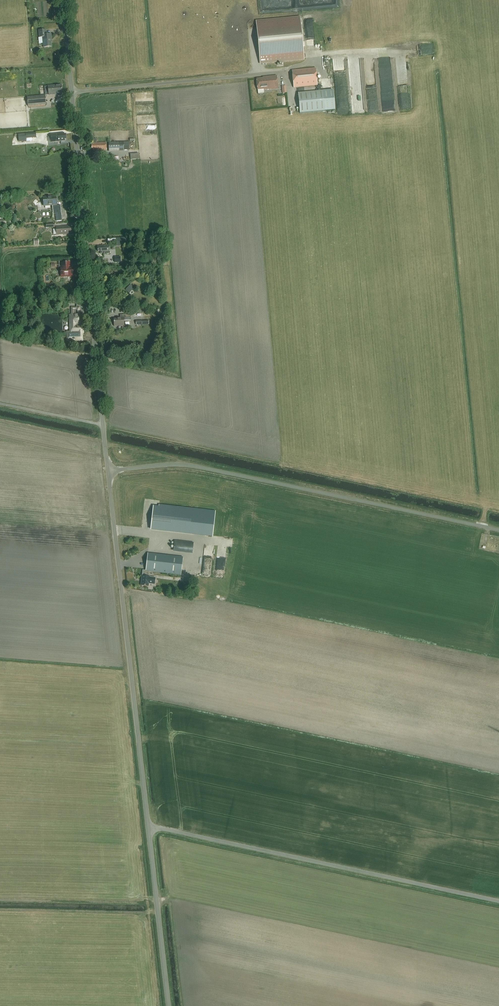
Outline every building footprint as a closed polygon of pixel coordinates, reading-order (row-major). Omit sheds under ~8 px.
[(256,21),(260,64),(304,60),(300,17),(256,21)] [(51,40),(52,40),(51,34),(47,35),(46,30),(39,30),(40,37),(43,37),(44,47),(52,47),(51,40)] [(317,86),(316,69),(292,71),(294,88),(317,86)] [(257,79),(258,90),(265,90),(279,89),(278,76),(263,77),(263,78),(257,79)] [(28,106),(46,104),(45,95),(60,94),(60,92),(62,92),(62,85),(45,86),(45,95),(27,97),(28,106)] [(333,90),(298,93),(300,111),(300,114),(335,110),(333,90)] [(36,138),(36,133),(18,134),(19,141),(26,141),(26,138),(36,138)] [(51,134),(51,142),(64,141),(64,139),(66,139),(65,134),(64,134),(64,133),(51,134)] [(107,143),(97,143),(97,140),(96,139),(94,139),(93,140),(93,144),(91,144),(91,149),(94,149),(94,150),(107,150),(107,143)] [(127,142),(109,142),(109,151),(124,151),(124,150),(128,150),(127,142)] [(44,206),(55,205),(55,197),(43,198),(44,206)] [(57,222),(62,221),(61,205),(53,206),(53,214),(56,214),(57,222)] [(71,232),(73,232),(72,227),(71,227),(71,225),(56,226),(57,234),(71,233),(71,232)] [(110,245),(97,246),(98,252),(100,251),(100,254),(104,254),(104,255),(107,255),(107,254),(110,254),(110,245)] [(64,267),(64,268),(61,268),(61,276),(64,276),(64,277),(67,276),(66,276),(73,275),(72,268),(68,268),(68,266),(69,266),(69,262),(62,262),(62,267),(64,267)] [(82,315),(79,315),(79,308),(72,308),(72,315),(70,315),(70,325),(72,325),(72,333),(67,333),(67,341),(82,340),(82,333),(84,333),(84,325),(80,325),(80,321),(82,321),(82,315)] [(124,321),(131,320),(131,315),(120,315),(120,319),(114,319),(114,326),(124,326),(124,321)] [(213,536),(216,512),(159,506),(153,506),(151,529),(213,536)] [(174,550),(193,553),(194,544),(175,542),(174,550)] [(183,557),(148,553),(146,570),(143,570),(141,586),(149,587),(149,584),(155,585),(156,578),(150,577),(150,576),(149,576),(149,572),(181,575),(183,557)]
